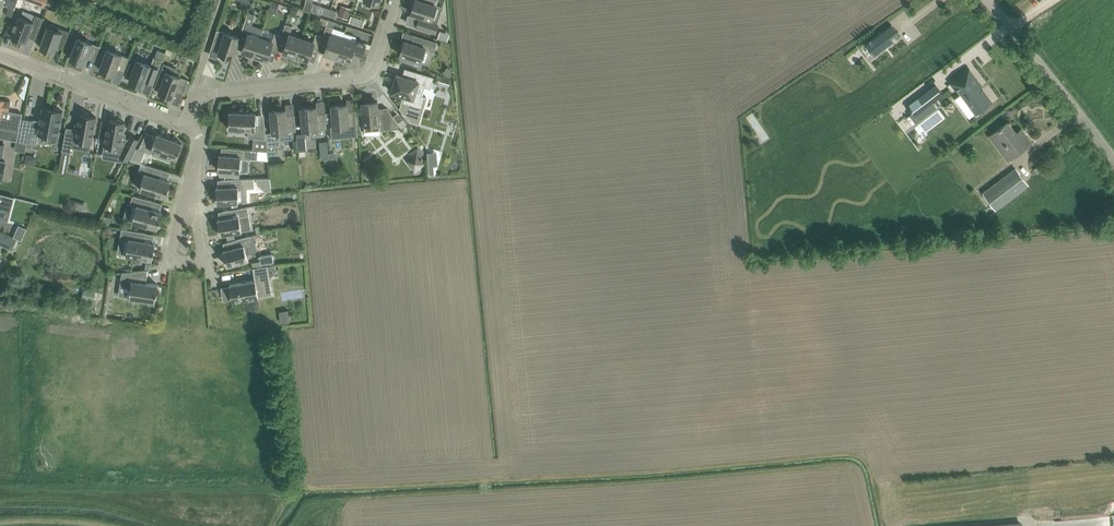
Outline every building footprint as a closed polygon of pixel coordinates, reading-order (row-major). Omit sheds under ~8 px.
[(3,4),(15,9),(18,0),(0,0),(0,9),(3,4)] [(303,9),(309,11),(310,10),(312,1),(308,0),(306,0),(304,8),(303,9)] [(411,13),(420,16),(417,26),(437,32),(440,22),(439,22),(440,19),(433,16),(438,0),(415,0),(411,13)] [(272,2),(268,12),(276,14),(279,4),(272,2)] [(341,5),(338,16),(347,18),(350,7),(341,5)] [(323,9),(322,14),(329,16),(330,11),(331,9),(324,6),(323,9)] [(330,11),(329,16),(335,18),(337,13),(338,11),(331,9),(330,11)] [(248,11),(243,27),(250,30),(255,14),(248,11)] [(14,28),(11,36),(26,41),(29,33),(36,35),(35,39),(36,39),(44,17),(36,14),(33,21),(19,15),(16,23),(15,22),(13,28),(14,28)] [(323,36),(321,41),(327,43),(324,53),(329,55),(329,57),(336,59),(335,60),(336,60),(343,39),(331,35),(333,27),(335,22),(328,19),(326,25),(323,36)] [(70,31),(49,23),(40,46),(55,52),(57,46),(63,48),(70,31)] [(282,35),(280,40),(286,42),(283,52),(288,53),(288,55),(295,58),(294,59),(295,59),(302,37),(290,34),(292,26),(285,23),(282,35)] [(892,24),(865,44),(874,56),(901,36),(892,24)] [(217,29),(212,44),(220,46),(218,53),(233,57),(240,37),(217,29)] [(248,33),(242,51),(247,53),(247,55),(254,57),(253,58),(254,58),(260,37),(248,33)] [(260,37),(254,58),(254,57),(261,59),(262,57),(267,59),(270,49),(276,51),(280,40),(282,35),(275,33),(272,40),(260,37)] [(302,37),(295,59),(295,58),(302,60),(303,58),(308,60),(311,50),(318,52),(321,41),(323,36),(316,33),(313,41),(302,37)] [(413,65),(414,60),(420,61),(424,51),(433,54),(437,42),(413,34),(411,42),(404,40),(400,55),(402,55),(400,61),(413,65)] [(95,60),(99,50),(100,46),(78,38),(70,58),(85,63),(87,57),(95,60)] [(343,39),(336,60),(336,59),(343,61),(344,59),(349,61),(350,59),(352,53),(358,55),(361,56),(366,43),(362,42),(355,40),(354,42),(343,39)] [(124,71),(128,61),(130,57),(107,49),(105,55),(101,53),(98,61),(102,63),(100,69),(114,75),(116,68),(124,71)] [(130,62),(125,76),(130,78),(129,80),(144,86),(146,80),(154,83),(158,72),(163,59),(162,59),(165,52),(158,49),(155,57),(154,56),(151,65),(137,60),(135,64),(130,62)] [(164,62),(154,87),(159,89),(159,91),(173,97),(176,91),(183,94),(189,80),(174,74),(176,67),(164,62)] [(430,88),(434,77),(405,68),(402,76),(397,74),(391,92),(404,96),(402,102),(418,107),(425,87),(430,88)] [(957,89),(975,113),(991,101),(980,87),(981,86),(969,69),(951,82),(953,84),(951,85),(955,90),(957,89)] [(935,84),(907,105),(911,111),(908,114),(914,121),(935,105),(933,102),(943,95),(935,84)] [(8,110),(10,101),(3,100),(0,99),(0,118),(6,119),(8,110)] [(378,101),(362,103),(364,131),(402,128),(387,107),(378,108),(378,101)] [(333,127),(331,127),(332,138),(358,136),(357,125),(356,110),(348,110),(347,104),(331,105),(333,127)] [(32,132),(49,135),(58,136),(59,131),(63,111),(60,110),(60,109),(55,108),(54,109),(43,107),(40,124),(33,123),(34,120),(24,118),(19,141),(29,143),(32,132)] [(316,107),(301,108),(303,130),(309,129),(309,136),(326,134),(325,128),(327,128),(325,112),(317,113),(316,107)] [(286,109),(270,110),(272,132),(296,130),(295,115),(287,116),(286,109)] [(230,111),(229,129),(248,129),(248,137),(266,139),(265,123),(256,123),(256,112),(230,111)] [(66,127),(62,151),(71,152),(73,138),(75,138),(75,139),(83,141),(91,142),(92,137),(96,117),(89,115),(88,114),(84,113),(83,114),(80,114),(77,130),(75,129),(66,127)] [(19,130),(21,120),(10,118),(8,128),(19,130)] [(109,119),(103,150),(122,153),(120,156),(124,159),(128,160),(139,139),(131,135),(129,138),(122,137),(125,122),(122,121),(121,120),(118,119),(116,120),(109,119)] [(990,135),(1008,159),(1031,142),(1025,135),(1020,139),(1007,122),(990,135)] [(8,128),(0,127),(0,138),(17,141),(19,130),(8,128)] [(150,153),(151,150),(176,159),(182,143),(157,133),(155,139),(145,136),(138,149),(150,153)] [(296,133),(298,151),(306,150),(305,133),(296,133)] [(276,154),(275,140),(266,140),(267,155),(276,154)] [(412,155),(405,160),(414,172),(425,163),(420,156),(423,154),(418,147),(410,152),(412,155)] [(219,154),(218,170),(220,170),(220,175),(239,177),(240,172),(241,158),(249,159),(257,159),(258,150),(253,150),(226,148),(225,155),(219,154)] [(24,162),(34,164),(36,156),(26,154),(24,162)] [(139,172),(145,173),(140,189),(165,197),(170,180),(160,177),(163,169),(141,163),(139,172)] [(1015,168),(982,193),(996,209),(1019,191),(1028,185),(1015,168)] [(271,190),(270,177),(257,178),(257,183),(265,190),(271,190)] [(222,187),(216,187),(217,203),(238,202),(238,188),(247,188),(246,179),(222,180),(222,187)] [(9,212),(11,206),(12,203),(13,197),(13,196),(0,193),(0,210),(9,212)] [(136,205),(132,221),(158,228),(162,212),(152,209),(154,201),(133,195),(130,204),(136,205)] [(220,234),(251,229),(248,207),(223,211),(224,218),(218,219),(220,234)] [(121,239),(129,240),(126,255),(152,260),(155,243),(145,241),(146,233),(122,228),(122,229),(121,239)] [(0,232),(0,243),(11,248),(15,238),(0,232)] [(256,258),(252,243),(255,242),(253,235),(227,242),(229,249),(223,250),(227,265),(256,258)] [(272,253),(260,255),(261,264),(274,262),(272,253)] [(232,301),(272,294),(267,265),(253,268),(255,280),(229,284),(230,287),(222,288),(224,299),(232,298),(232,301)] [(120,287),(130,289),(129,297),(155,301),(158,284),(143,282),(145,271),(148,270),(122,272),(120,287)] [(105,304),(106,295),(84,290),(81,298),(105,304)]
